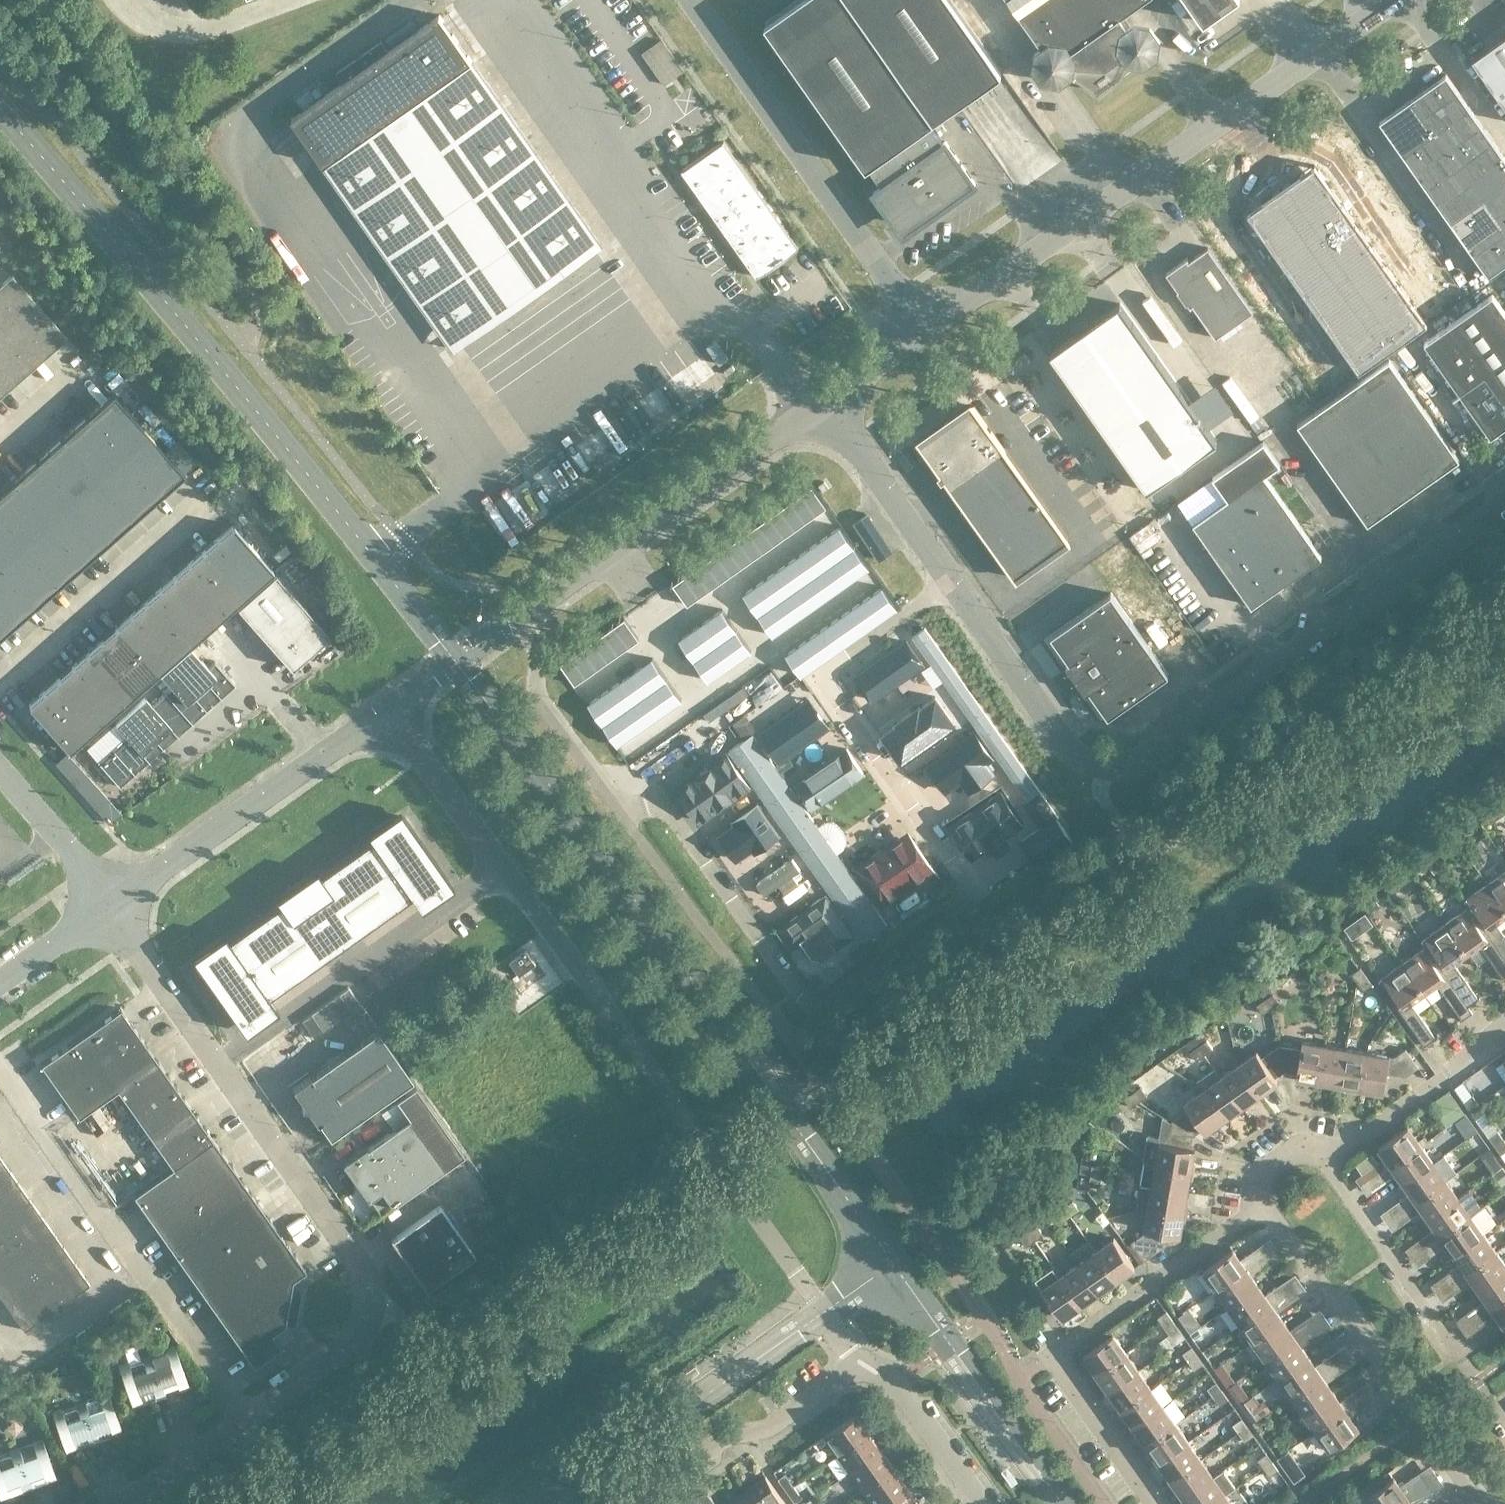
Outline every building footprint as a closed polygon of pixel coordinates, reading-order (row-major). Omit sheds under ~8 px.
[(880,185),(874,189),(896,221),(897,220),(896,219),(915,222),(914,223),(915,224),(976,181),(946,139),(944,140),(930,120),(1002,70),(953,0),(794,0),(765,21),(880,185)] [(1042,45),(1039,47),(1038,49),(1037,51),(1035,53),(1034,55),(1034,58),(1033,60),(1033,63),(1033,65),(1033,68),(1034,70),(1035,72),(1036,75),(1038,77),(1039,79),(1041,80),(1043,82),(1045,83),(1047,84),(1049,85),(1052,85),(1054,85),(1057,85),(1059,85),(1062,85),(1064,84),(1066,83),(1068,82),(1069,81),(1071,79),(1072,78),(1074,76),(1100,92),(1116,80),(1128,62),(1144,65),(1150,60),(1152,62),(1153,61),(1155,60),(1157,58),(1158,56),(1160,53),(1161,50),(1161,48),(1162,46),(1162,44),(1162,41),(1162,40),(1161,39),(1161,37),(1160,35),(1159,33),(1158,31),(1157,29),(1155,28),(1154,26),(1152,25),(1150,24),(1148,23),(1146,22),(1142,21),(1144,1),(1146,0),(1010,0),(1042,45)] [(1203,21),(1205,20),(1203,18),(1219,7),(1221,9),(1222,8),(1221,6),(1229,0),(1189,0),(1203,21)] [(343,82),(292,118),(324,164),(325,163),(342,188),(489,85),(471,60),(472,60),(440,14),(388,50),(382,40),(336,72),(343,82)] [(1471,58),(1504,106),(1504,34),(1471,58)] [(1413,96),(1379,120),(1488,274),(1504,263),(1504,157),(1446,73),(1413,96)] [(602,245),(489,85),(342,188),(455,348),(602,245)] [(724,140),(682,170),(757,276),(761,274),(766,271),(774,266),(783,260),(791,253),(799,246),(724,140)] [(1315,164),(1281,187),(1296,208),(1330,184),(1315,164)] [(1330,184),(1296,208),(1310,227),(1343,204),(1330,184)] [(1281,187),(1248,211),(1262,232),(1296,208),(1281,187)] [(1343,204),(1310,227),(1323,247),(1357,223),(1343,204)] [(1296,208),(1262,232),(1276,251),(1310,227),(1296,208)] [(1357,223),(1323,247),(1337,267),(1371,243),(1357,223)] [(1310,227),(1276,251),(1290,271),(1323,247),(1310,227)] [(1371,243),(1337,267),(1351,286),(1385,263),(1371,243)] [(1215,337),(1253,310),(1208,247),(1188,261),(1187,259),(1187,258),(1166,273),(1190,307),(1191,306),(1190,306),(1192,304),(1215,337)] [(1323,247),(1290,271),(1304,290),(1337,267),(1323,247)] [(1385,263),(1351,286),(1365,306),(1399,282),(1385,263)] [(1337,267),(1304,290),(1317,310),(1351,286),(1337,267)] [(12,273),(0,283),(0,395),(67,336),(12,273)] [(1399,282),(1365,306),(1379,325),(1412,302),(1399,282)] [(1351,286),(1317,310),(1331,330),(1365,306),(1351,286)] [(1458,317),(1424,341),(1459,392),(1453,396),(1453,397),(1460,392),(1490,435),(1504,424),(1504,312),(1492,293),(1458,317)] [(1412,302),(1379,325),(1393,346),(1427,322),(1412,302)] [(1217,440),(1120,303),(1090,324),(1088,321),(1079,328),(1081,330),(1050,352),(1147,489),(1217,440)] [(1365,306),(1331,330),(1345,349),(1379,325),(1365,306)] [(1379,325),(1345,349),(1359,370),(1393,346),(1379,325)] [(1459,458),(1389,359),(1297,424),(1368,523),(1459,458)] [(113,391),(0,491),(0,635),(185,472),(113,391)] [(1069,538),(975,405),(920,443),(1015,577),(1069,538)] [(1282,461),(1266,439),(1214,475),(1229,496),(1193,521),(1252,605),(1322,555),(1264,473),(1282,461)] [(812,485),(801,493),(816,513),(827,506),(812,485)] [(801,493),(791,500),(805,521),(816,513),(801,493)] [(791,500),(780,508),(795,528),(805,521),(791,500)] [(780,508),(769,515),(784,536),(795,528),(780,508)] [(769,515),(759,523),(773,543),(784,536),(769,515)] [(233,523),(233,524),(28,704),(69,750),(186,647),(188,645),(189,645),(274,570),(233,523)] [(759,523),(748,530),(763,551),(773,543),(759,523)] [(840,525),(829,532),(844,553),(855,545),(840,525)] [(748,530),(737,538),(752,558),(763,551),(748,530)] [(829,532),(819,540),(833,561),(844,553),(829,532)] [(737,538),(727,545),(741,566),(752,558),(737,538)] [(819,540),(808,548),(823,568),(833,561),(819,540)] [(727,545),(716,553),(731,573),(741,566),(727,545)] [(855,545),(844,553),(858,574),(869,566),(855,545)] [(808,548),(797,555),(812,576),(823,568),(808,548)] [(716,553),(705,560),(720,581),(731,573),(716,553)] [(844,553),(833,561),(848,581),(858,574),(844,553)] [(797,555),(787,563),(801,583),(812,576),(797,555)] [(705,560),(695,568),(709,588),(720,581),(705,560)] [(833,561),(823,568),(837,589),(848,581),(833,561)] [(787,563),(776,570),(791,591),(801,583),(787,563)] [(695,568),(684,575),(699,596),(709,588),(695,568)] [(823,568),(812,576),(826,596),(837,589),(823,568)] [(776,570),(765,578),(780,598),(791,591),(776,570)] [(275,571),(237,604),(288,663),(326,629),(275,571)] [(684,575),(673,583),(688,604),(699,596),(684,575)] [(812,576),(801,583),(816,604),(826,596),(812,576)] [(765,578),(755,585),(769,606),(780,598),(765,578)] [(801,583),(791,591),(805,611),(816,604),(801,583)] [(755,585),(744,593),(758,613),(769,606),(755,585)] [(883,585),(872,593),(886,613),(897,606),(883,585)] [(791,591),(780,598),(794,619),(805,611),(791,591)] [(1108,715),(1147,688),(1168,673),(1111,592),(1051,634),(1070,661),(1066,663),(1080,683),(1086,691),(1090,689),(1108,715)] [(872,593),(861,600),(876,621),(886,613),(872,593)] [(780,598),(769,606),(784,626),(794,619),(780,598)] [(861,600),(851,608),(865,628),(876,621),(861,600)] [(769,606),(758,613),(773,634),(784,626),(769,606)] [(723,608),(712,615),(726,636),(737,628),(723,608)] [(851,608),(840,615),(854,636),(865,628),(851,608)] [(712,615),(701,623),(716,643),(726,636),(712,615)] [(840,615),(829,623),(844,644),(854,636),(840,615)] [(625,617),(614,625),(629,645),(639,638),(625,617)] [(701,623),(690,630),(705,651),(716,643),(701,623)] [(829,623),(819,630),(833,651),(844,644),(829,623)] [(614,625),(603,632),(618,653),(629,645),(614,625)] [(737,628),(726,636),(741,656),(751,649),(737,628)] [(914,637),(946,683),(978,729),(1011,775),(1029,801),(1041,793),(1022,767),(990,721),(958,675),(925,629),(914,637)] [(690,630),(680,638),(694,658),(705,651),(690,630)] [(819,630),(808,638),(822,659),(833,651),(819,630)] [(603,632),(593,640),(607,660),(618,653),(603,632)] [(726,636),(716,643),(730,664),(741,656),(726,636)] [(808,638),(797,645),(812,666),(822,659),(808,638)] [(593,640),(582,647),(597,668),(607,660),(593,640)] [(716,643),(705,651),(719,671),(730,664),(716,643)] [(922,669),(904,643),(850,680),(869,707),(922,669)] [(208,666),(189,645),(159,671),(172,686),(152,704),(145,696),(115,723),(128,737),(100,762),(119,784),(163,746),(156,738),(171,726),(177,733),(235,682),(215,660),(208,666)] [(797,645),(786,653),(801,674),(812,666),(797,645)] [(582,647),(571,655),(586,675),(597,668),(582,647)] [(705,651),(694,658),(709,679),(719,671),(705,651)] [(571,655),(561,662),(575,683),(586,675),(571,655)] [(653,657),(642,664),(657,685),(667,677),(653,657)] [(642,664),(631,672),(646,692),(657,685),(642,664)] [(631,672),(621,679),(635,700),(646,692),(631,672)] [(667,677),(657,685),(671,706),(682,698),(667,677)] [(621,679),(610,687),(625,708),(635,700),(621,679)] [(657,685),(646,692),(660,713),(671,706),(657,685)] [(610,687),(599,694),(614,715),(625,708),(610,687)] [(646,692),(635,700),(650,721),(660,713),(646,692)] [(599,694),(589,702),(603,723),(614,715),(599,694)] [(635,700),(625,708),(639,728),(650,721),(635,700)] [(625,708),(614,715),(628,736),(639,728),(625,708)] [(826,730),(812,710),(766,740),(780,761),(826,730)] [(614,715),(603,723),(618,743),(628,736),(614,715)] [(951,733),(945,723),(922,738),(929,748),(951,733)] [(754,735),(743,743),(731,751),(765,799),(799,847),(866,942),(877,934),(889,926),(840,857),(809,813),(778,769),(754,735)] [(973,739),(930,766),(944,789),(988,762),(973,739)] [(860,773),(843,748),(796,781),(813,806),(860,773)] [(675,783),(697,814),(741,783),(719,752),(675,783)] [(58,762),(55,765),(108,823),(119,813),(66,755),(58,762)] [(860,783),(838,798),(846,809),(868,793),(860,783)] [(1020,827),(998,793),(948,825),(971,859),(1020,827)] [(767,839),(746,808),(723,823),(744,854),(767,839)] [(367,832),(372,838),(320,875),(316,869),(276,896),(281,902),(229,939),(225,933),(192,956),(246,1032),(278,1009),(269,995),(339,945),(411,895),(421,908),(454,885),(400,809),(367,832)] [(930,873),(904,834),(853,867),(878,907),(930,873)] [(795,876),(781,854),(750,874),(764,896),(795,876)] [(1488,882),(1504,907),(1504,870),(1488,882)] [(1488,882),(1464,899),(1468,906),(1469,905),(1504,957),(1504,934),(1498,924),(1504,919),(1504,907),(1488,882)] [(853,937),(819,890),(771,924),(790,951),(811,935),(819,946),(826,956),(853,937)] [(1364,904),(1368,911),(1379,904),(1375,897),(1364,904)] [(1468,906),(1445,922),(1468,954),(1481,945),(1504,979),(1504,957),(1469,905),(1468,906)] [(1365,913),(1358,918),(1366,928),(1372,923),(1365,913)] [(1468,954),(1445,922),(1421,939),(1426,946),(1426,945),(1468,1004),(1479,997),(1455,964),(1468,954)] [(1426,945),(1426,946),(1403,962),(1425,994),(1438,985),(1462,1019),(1473,1011),(1468,1004),(1426,945)] [(512,990),(541,970),(526,948),(497,969),(512,990)] [(1425,994),(1403,962),(1378,979),(1425,1045),(1436,1037),(1412,1003),(1425,994)] [(1366,974),(1360,966),(1351,972),(1357,981),(1366,974)] [(1372,983),(1366,974),(1357,981),(1363,989),(1372,983)] [(1273,992),(1268,985),(1259,990),(1265,998),(1271,1007),(1279,1001),(1273,992)] [(1271,1007),(1265,998),(1256,1004),(1263,1013),(1271,1007)] [(139,1033),(120,1007),(41,1062),(78,1116),(118,1088),(173,1166),(133,1194),(254,1364),(281,1345),(271,1332),(284,1323),(286,1311),(297,1313),(301,1291),(292,1278),(305,1269),(139,1033)] [(377,1029),(311,1076),(310,1075),(292,1087),(302,1101),(301,1107),(307,1108),(317,1122),(319,1121),(330,1137),(412,1079),(377,1029)] [(1213,1048),(1207,1039),(1198,1045),(1205,1053),(1213,1048)] [(1301,1048),(1279,1044),(1285,1070),(1297,1072),(1296,1075),(1318,1079),(1325,1044),(1302,1040),(1301,1048)] [(1285,1070),(1279,1044),(1261,1057),(1257,1050),(1238,1063),(1259,1093),(1277,1080),(1275,1076),(1285,1070)] [(1346,1047),(1325,1044),(1318,1079),(1340,1083),(1346,1047)] [(1205,1053),(1198,1045),(1190,1051),(1196,1059),(1205,1053)] [(1367,1051),(1346,1047),(1340,1083),(1361,1087),(1367,1051)] [(1394,1056),(1367,1051),(1361,1087),(1384,1091),(1387,1072),(1406,1075),(1418,1066),(1406,1048),(1394,1056)] [(1259,1093),(1238,1063),(1220,1076),(1241,1105),(1259,1093)] [(1241,1105),(1220,1076),(1203,1088),(1223,1118),(1241,1105)] [(365,1145),(342,1161),(368,1198),(369,1197),(380,1211),(462,1153),(414,1085),(395,1098),(409,1117),(367,1146),(365,1145)] [(1147,1094),(1141,1085),(1132,1091),(1139,1100),(1147,1094)] [(1223,1118),(1203,1088),(1184,1101),(1189,1108),(1171,1120),(1193,1134),(1203,1127),(1205,1131),(1223,1118)] [(1139,1100),(1132,1091),(1124,1097),(1130,1106),(1139,1100)] [(1473,1094),(1464,1101),(1470,1109),(1479,1103),(1473,1094)] [(1485,1111),(1479,1103),(1470,1109),(1476,1118),(1485,1111)] [(1193,1134),(1171,1120),(1167,1142),(1147,1139),(1144,1156),(1155,1163),(1191,1169),(1195,1147),(1191,1146),(1193,1134)] [(1408,1125),(1378,1146),(1386,1156),(1372,1165),(1378,1174),(1421,1143),(1408,1125)] [(1498,1130),(1489,1136),(1495,1144),(1504,1138),(1498,1130)] [(1504,1138),(1495,1144),(1501,1153),(1504,1150),(1504,1140),(1504,1138)] [(1433,1161),(1421,1143),(1378,1174),(1384,1182),(1397,1172),(1404,1182),(1433,1161)] [(21,1186),(0,1156),(0,1200),(21,1186)] [(1497,1157),(1489,1163),(1494,1170),(1502,1164),(1497,1157)] [(1140,1182),(1152,1184),(1187,1191),(1191,1169),(1155,1163),(1144,1158),(1140,1182)] [(1446,1179),(1433,1161),(1404,1182),(1410,1191),(1397,1201),(1403,1209),(1446,1179)] [(1103,1165),(1092,1163),(1091,1174),(1101,1175),(1103,1165)] [(1101,1175),(1091,1174),(1089,1184),(1100,1185),(1101,1175)] [(1458,1196),(1446,1179),(1403,1209),(1409,1218),(1422,1208),(1429,1217),(1458,1196)] [(1187,1191),(1152,1184),(1148,1206),(1183,1212),(1187,1191)] [(0,1200),(0,1225),(14,1244),(46,1222),(21,1186),(0,1200)] [(1471,1214),(1458,1196),(1429,1217),(1435,1226),(1422,1236),(1427,1244),(1471,1214)] [(1079,1209),(1073,1200),(1064,1205),(1070,1214),(1079,1209)] [(422,1287),(443,1278),(452,1273),(450,1270),(474,1253),(439,1204),(392,1237),(390,1235),(389,1236),(409,1263),(410,1263),(413,1261),(416,1266),(412,1267),(422,1287)] [(1070,1214),(1064,1205),(1056,1211),(1062,1220),(1070,1214)] [(1183,1212),(1148,1206),(1143,1233),(1131,1241),(1144,1259),(1175,1238),(1176,1234),(1180,1234),(1183,1212)] [(1481,1207),(1471,1214),(1427,1244),(1433,1253),(1447,1243),(1454,1253),(1483,1232),(1493,1225),(1481,1207)] [(46,1222),(14,1244),(38,1278),(70,1255),(46,1222)] [(1043,1233),(1037,1224),(1029,1230),(1035,1239),(1043,1233)] [(14,1244),(0,1225),(0,1254),(14,1244)] [(1035,1239),(1029,1230),(1020,1236),(1027,1245),(1035,1239)] [(1496,1250),(1483,1232),(1454,1253),(1461,1262),(1447,1272),(1453,1280),(1496,1250)] [(1114,1237),(1095,1250),(1116,1279),(1135,1266),(1114,1237)] [(1071,1252),(1078,1262),(1098,1291),(1116,1279),(1095,1250),(1088,1240),(1071,1252)] [(0,1254),(0,1295),(5,1301),(38,1278),(14,1244),(0,1254)] [(1203,1269),(1216,1287),(1246,1267),(1251,1263),(1260,1257),(1254,1249),(1240,1258),(1233,1248),(1203,1269)] [(1496,1250),(1453,1280),(1459,1289),(1472,1279),(1479,1288),(1504,1270),(1504,1263),(1496,1250)] [(70,1255),(38,1278),(57,1306),(89,1283),(70,1255)] [(1266,1265),(1260,1257),(1251,1263),(1257,1272),(1266,1265)] [(1098,1291),(1078,1262),(1060,1274),(1081,1304),(1098,1291)] [(1034,1278),(1041,1288),(1062,1317),(1081,1304),(1060,1274),(1053,1265),(1034,1278)] [(1258,1284),(1246,1267),(1216,1287),(1229,1305),(1258,1284)] [(1479,1288),(1485,1298),(1472,1307),(1478,1316),(1504,1296),(1504,1270),(1479,1288)] [(38,1278),(5,1301),(24,1329),(57,1306),(38,1278)] [(1279,1284),(1265,1294),(1258,1284),(1229,1305),(1241,1323),(1285,1292),(1279,1284)] [(1290,1301),(1285,1292),(1241,1323),(1254,1340),(1283,1320),(1277,1311),(1290,1301)] [(1478,1316),(1483,1324),(1497,1314),(1504,1325),(1504,1324),(1504,1296),(1478,1316)] [(1172,1318),(1167,1310),(1158,1316),(1164,1325),(1172,1318)] [(1309,1316),(1290,1329),(1283,1320),(1254,1340),(1266,1358),(1315,1324),(1309,1316)] [(1196,1317),(1185,1324),(1190,1331),(1201,1324),(1196,1317)] [(1178,1327),(1172,1318),(1164,1325),(1169,1333),(1178,1327)] [(1321,1332),(1315,1324),(1266,1358),(1279,1376),(1308,1355),(1302,1346),(1321,1332)] [(1191,1333),(1195,1338),(1202,1333),(1198,1328),(1191,1333)] [(1083,1354),(1096,1372),(1126,1351),(1113,1333),(1083,1354)] [(118,1364),(133,1406),(142,1402),(142,1400),(155,1395),(156,1397),(166,1394),(165,1392),(179,1387),(179,1389),(189,1385),(174,1344),(165,1348),(165,1350),(152,1355),(151,1353),(141,1356),(142,1358),(128,1363),(128,1361),(118,1364)] [(1197,1354),(1191,1345),(1183,1352),(1188,1360),(1197,1354)] [(1209,1347),(1204,1351),(1208,1356),(1213,1352),(1209,1347)] [(1138,1369),(1126,1351),(1096,1372),(1109,1390),(1138,1369)] [(1203,1362),(1197,1354),(1188,1360),(1194,1369),(1203,1362)] [(1329,1355),(1315,1365),(1308,1355),(1279,1376),(1291,1394),(1335,1363),(1329,1355)] [(1341,1372),(1335,1363),(1291,1394),(1304,1412),(1333,1391),(1327,1382),(1341,1372)] [(1151,1387),(1138,1369),(1109,1390),(1121,1408),(1151,1387)] [(1230,1373),(1222,1378),(1227,1385),(1235,1380),(1230,1373)] [(1238,1380),(1228,1387),(1233,1395),(1243,1388),(1238,1380)] [(1222,1389),(1216,1381),(1207,1387),(1213,1395),(1222,1389)] [(1163,1404),(1151,1387),(1121,1408),(1134,1425),(1163,1404)] [(1228,1398),(1222,1389),(1213,1395),(1219,1404),(1228,1398)] [(1354,1390),(1340,1400),(1333,1391),(1304,1412),(1316,1429),(1360,1399),(1354,1390)] [(67,1452),(76,1449),(75,1447),(89,1442),(90,1444),(99,1440),(98,1438),(112,1433),(113,1435),(122,1432),(108,1391),(98,1394),(99,1396),(85,1401),(85,1399),(75,1403),(76,1405),(62,1410),(61,1408),(52,1411),(67,1452)] [(1252,1397),(1242,1404),(1254,1421),(1271,1409),(1264,1400),(1257,1405),(1252,1397)] [(1366,1407),(1360,1399),(1316,1429),(1329,1448),(1359,1427),(1352,1417),(1366,1407)] [(1176,1422),(1163,1404),(1134,1425),(1146,1443),(1176,1422)] [(869,1431),(856,1413),(825,1435),(838,1453),(869,1431)] [(1247,1425),(1241,1417),(1233,1423),(1239,1431),(1247,1425)] [(1188,1440),(1176,1422),(1146,1443),(1159,1461),(1188,1440)] [(1253,1433),(1247,1425),(1239,1431),(1244,1440),(1253,1433)] [(881,1449),(869,1431),(838,1453),(850,1471),(881,1449)] [(1,1499),(10,1495),(9,1493),(23,1488),(24,1490),(33,1487),(33,1485),(46,1480),(47,1482),(57,1479),(42,1438),(32,1441),(33,1443),(19,1448),(19,1446),(9,1449),(10,1451),(0,1455),(0,1497),(1,1499)] [(1201,1458),(1188,1440),(1159,1461),(1171,1479),(1201,1458)] [(894,1467),(881,1449),(850,1471),(863,1489),(894,1467)] [(1272,1460),(1266,1452),(1257,1458),(1263,1467),(1272,1460)] [(1280,1458),(1280,1459),(1287,1469),(1295,1464),(1287,1453),(1280,1458)] [(1213,1476),(1201,1458),(1171,1479),(1184,1496),(1213,1476)] [(1278,1469),(1272,1460),(1263,1467),(1269,1475),(1278,1469)] [(894,1467),(863,1489),(873,1503),(878,1503),(906,1484),(894,1467)] [(1213,1476),(1184,1496),(1189,1503),(1210,1503),(1226,1493),(1236,1486),(1223,1469),(1213,1476)] [(785,1472),(778,1478),(786,1489),(794,1484),(785,1472)] [(1400,1486),(1393,1476),(1364,1497),(1369,1503),(1394,1503),(1423,1483),(1417,1474),(1400,1486)] [(766,1476),(748,1489),(758,1503),(786,1503),(766,1476)] [(1423,1483),(1394,1503),(1413,1503),(1430,1492),(1423,1483)] [(802,1496),(794,1484),(786,1489),(795,1501),(802,1496)] [(906,1484),(878,1503),(916,1503),(919,1502),(906,1484)] [(748,1489),(730,1501),(732,1503),(758,1503),(748,1489)] [(704,1492),(699,1495),(706,1503),(713,1503),(715,1503),(708,1492),(704,1492)] [(1226,1493),(1210,1503),(1233,1503),(1226,1493)] [(699,1495),(694,1498),(694,1502),(695,1503),(706,1503),(699,1495)]
